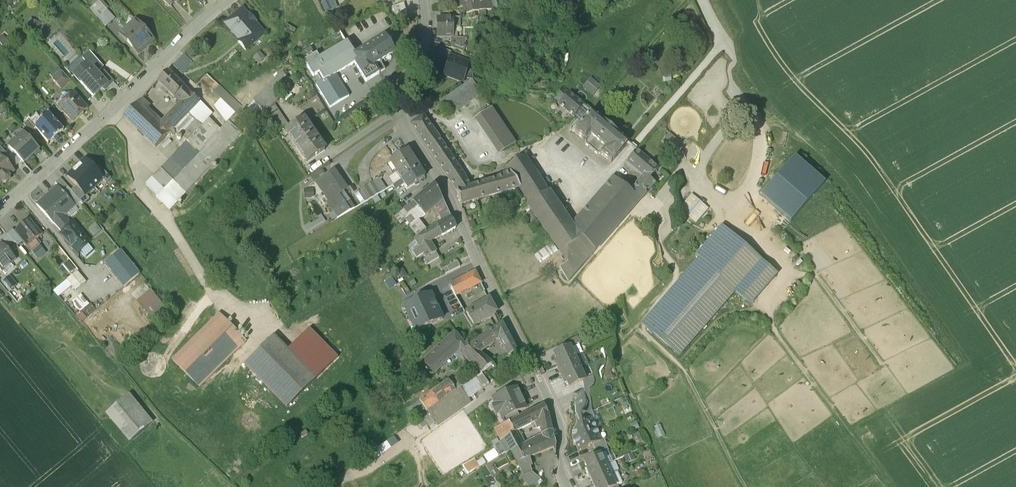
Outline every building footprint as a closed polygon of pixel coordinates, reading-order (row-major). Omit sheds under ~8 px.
[(190,0),(177,0),(176,2),(182,6),(191,17),(198,12),(198,11),(198,10),(190,0)] [(229,0),(209,0),(210,1),(221,16),(234,6),(229,0)] [(350,1),(348,2),(351,9),(371,1),(374,11),(384,8),(382,0),(349,0),(350,1)] [(384,8),(387,17),(402,12),(407,11),(404,0),(382,0),(384,8)] [(429,0),(432,15),(444,12),(453,10),(453,9),(451,0),(430,0),(429,0)] [(622,1),(614,4),(620,18),(627,15),(622,1)] [(351,9),(348,2),(342,4),(345,12),(351,9)] [(457,9),(453,9),(453,10),(444,12),(445,19),(457,16),(459,15),(457,9)] [(191,17),(189,19),(196,28),(206,21),(198,12),(191,17)] [(459,15),(457,16),(460,24),(471,23),(474,16),(468,13),(459,15)] [(387,17),(378,20),(379,25),(388,22),(387,17)] [(378,20),(367,23),(368,29),(379,25),(378,20)] [(313,71),(329,64),(309,23),(294,30),(313,71)] [(471,23),(460,24),(461,29),(458,30),(459,36),(462,36),(462,37),(455,39),(456,47),(463,46),(475,43),(487,41),(485,29),(473,31),(472,23),(471,23)] [(319,32),(325,44),(336,38),(330,27),(319,32)] [(401,32),(391,35),(394,46),(405,43),(401,32)] [(381,38),(373,43),(379,53),(388,48),(381,38)] [(114,48),(106,39),(96,48),(104,57),(114,48)] [(240,40),(223,54),(230,62),(231,61),(238,70),(241,71),(244,69),(249,76),(262,65),(252,52),(251,53),(240,40)] [(450,57),(450,48),(434,48),(435,67),(450,67),(450,57)] [(356,53),(347,59),(350,63),(359,58),(356,53)] [(382,68),(361,81),(361,82),(352,87),(355,92),(352,94),(363,112),(376,105),(375,104),(381,100),(375,94),(391,84),(382,68)] [(337,80),(318,91),(314,85),(300,94),(310,109),(317,105),(322,113),(333,106),(352,94),(355,92),(352,87),(349,82),(341,87),(337,80)] [(102,97),(89,82),(82,88),(86,92),(73,103),(93,125),(102,117),(106,113),(99,105),(96,102),(102,97)] [(172,96),(181,105),(192,94),(183,85),(172,96)] [(447,86),(440,105),(459,112),(465,92),(447,86)] [(69,108),(57,95),(49,102),(54,107),(53,108),(61,116),(69,108)] [(113,112),(103,101),(99,105),(106,113),(102,117),(104,119),(113,112)] [(183,117),(166,102),(157,112),(173,128),(175,127),(183,117)] [(346,128),(333,106),(322,113),(315,117),(328,138),(346,128)] [(596,118),(586,110),(578,120),(588,127),(596,118)] [(468,111),(436,134),(446,147),(477,124),(468,111)] [(172,159),(198,132),(183,117),(175,127),(180,132),(157,156),(143,142),(149,136),(141,128),(123,147),(154,177),(172,159)] [(212,122),(234,143),(240,138),(217,117),(212,122)] [(563,125),(558,121),(551,129),(556,134),(555,135),(569,148),(570,147),(576,140),(578,137),(564,125),(563,125)] [(227,151),(218,160),(206,149),(209,147),(210,143),(198,132),(172,159),(185,172),(145,215),(156,226),(155,227),(169,240),(240,164),(227,151)] [(512,173),(488,139),(471,151),(494,185),(512,173)] [(582,145),(576,140),(570,147),(578,154),(581,150),(580,149),(582,145)] [(36,141),(23,153),(35,166),(39,162),(34,155),(40,150),(40,149),(41,148),(41,147),(36,141)] [(611,165),(599,155),(586,144),(570,164),(580,172),(581,176),(592,186),(596,186),(606,194),(623,175),(611,165)] [(455,198),(420,145),(408,154),(419,170),(453,222),(467,217),(455,198)] [(301,151),(284,163),(294,178),(311,166),(301,151)] [(760,196),(790,223),(823,185),(793,159),(760,196)] [(664,165),(655,175),(666,184),(674,174),(664,165)] [(311,166),(294,178),(305,194),(322,182),(311,166)] [(1,175),(0,176),(0,184),(12,197),(16,193),(9,184),(1,175)] [(21,189),(13,180),(9,184),(16,193),(17,193),(21,189)] [(403,181),(386,192),(399,211),(416,199),(410,192),(403,181)] [(610,210),(567,257),(575,270),(578,268),(591,280),(648,214),(644,210),(652,200),(631,182),(622,193),(639,208),(625,223),(610,210)] [(2,210),(3,211),(6,211),(10,208),(10,205),(9,204),(14,200),(12,197),(0,184),(0,213),(2,210)] [(544,223),(520,187),(501,199),(504,204),(514,219),(525,233),(522,235),(523,237),(544,223)] [(76,197),(94,216),(102,208),(94,198),(84,189),(76,197)] [(102,208),(105,212),(110,207),(98,194),(94,198),(102,208)] [(709,212),(692,195),(678,210),(696,226),(709,212)] [(76,197),(67,205),(76,215),(85,224),(86,224),(94,216),(76,197)] [(416,199),(399,211),(401,214),(404,219),(421,207),(416,199)] [(331,202),(314,214),(326,232),(323,234),(330,244),(341,236),(334,225),(343,219),(331,202)] [(504,204),(497,208),(501,222),(514,219),(504,204)] [(68,217),(61,208),(56,212),(60,216),(64,221),(68,217)] [(489,211),(467,217),(453,222),(457,235),(501,222),(497,208),(489,211)] [(399,211),(389,217),(392,220),(401,214),(399,211)] [(370,213),(357,221),(363,230),(364,232),(377,224),(370,213)] [(85,224),(76,215),(71,220),(82,234),(89,227),(86,224),(85,224)] [(60,216),(50,225),(48,223),(37,233),(54,252),(55,251),(63,260),(72,252),(64,243),(75,233),(64,221),(60,216)] [(430,216),(411,233),(414,237),(422,246),(432,237),(439,231),(430,216)] [(544,223),(523,237),(524,238),(546,225),(544,223)] [(358,224),(353,227),(357,234),(363,230),(358,224)] [(546,225),(524,238),(555,284),(575,270),(567,257),(546,225)] [(439,231),(432,237),(436,246),(444,242),(439,231)] [(411,233),(400,240),(404,245),(414,237),(411,233)] [(728,233),(646,328),(678,356),(736,290),(752,304),(778,275),(728,233)] [(404,245),(399,248),(415,268),(424,261),(416,251),(422,246),(414,237),(404,245)] [(444,242),(436,246),(439,253),(447,249),(444,242)] [(24,245),(10,257),(16,263),(26,276),(34,269),(30,264),(36,259),(24,245)] [(322,245),(301,256),(305,263),(325,252),(322,245)] [(447,249),(433,256),(438,266),(452,258),(447,249)] [(96,251),(89,256),(94,263),(101,258),(96,251)] [(63,260),(62,261),(65,264),(65,268),(75,280),(79,280),(91,270),(90,269),(88,270),(72,252),(63,260)] [(10,257),(8,254),(4,258),(11,267),(16,263),(10,257)] [(433,256),(424,262),(424,261),(415,268),(412,271),(416,278),(426,272),(438,266),(433,256)] [(575,270),(555,284),(562,294),(554,300),(563,311),(591,280),(578,268),(575,270)] [(416,278),(410,281),(413,288),(420,284),(423,289),(432,283),(426,272),(416,278)] [(0,275),(0,296),(2,298),(10,291),(11,292),(16,287),(3,273),(0,275)] [(139,302),(120,279),(105,292),(124,315),(139,302)] [(65,290),(57,298),(64,306),(72,299),(65,290)] [(454,291),(437,299),(440,305),(456,297),(454,291)] [(76,298),(54,318),(58,324),(71,314),(75,319),(86,310),(76,298)] [(405,325),(415,317),(400,298),(390,306),(405,325)] [(471,302),(446,315),(447,318),(451,326),(477,313),(471,302)] [(16,313),(9,305),(3,310),(10,318),(16,313)] [(387,319),(394,314),(389,306),(382,311),(387,319)] [(168,342),(148,318),(136,328),(156,353),(168,342)] [(80,323),(71,330),(78,339),(88,332),(80,323)] [(411,332),(403,336),(408,346),(405,347),(405,348),(408,346),(415,361),(439,349),(427,325),(421,327),(420,326),(411,330),(411,332)] [(484,329),(459,344),(468,358),(492,343),(484,329)] [(217,344),(171,389),(197,415),(243,370),(217,344)] [(511,380),(498,354),(490,359),(495,368),(504,385),(511,380)] [(467,375),(463,371),(452,359),(418,389),(431,404),(454,382),(477,403),(478,404),(480,401),(487,394),(475,382),(467,375)] [(490,359),(467,375),(475,382),(495,368),(490,359)] [(314,409),(271,365),(243,394),(285,437),(314,409)] [(572,368),(558,374),(560,380),(565,377),(565,378),(575,373),(572,368)] [(560,380),(549,384),(552,390),(550,391),(552,396),(570,388),(565,378),(565,377),(560,380)] [(570,388),(552,396),(557,407),(575,399),(570,388)] [(575,399),(557,407),(560,412),(562,411),(564,417),(577,411),(580,410),(575,399)] [(434,433),(423,441),(433,454),(465,431),(464,429),(485,414),(478,404),(477,403),(466,411),(452,421),(434,433)] [(589,406),(580,410),(577,411),(579,417),(591,412),(589,406)] [(447,415),(445,411),(428,423),(434,433),(452,421),(451,420),(457,416),(453,411),(447,415)] [(591,412),(579,417),(582,422),(590,419),(594,418),(591,412)] [(522,438),(512,417),(486,430),(496,451),(522,438)] [(582,422),(568,429),(573,440),(595,430),(590,419),(582,422)] [(129,421),(105,441),(128,470),(153,450),(129,421)] [(595,430),(573,440),(578,451),(592,445),(600,441),(595,430)] [(539,436),(519,445),(520,456),(530,452),(532,457),(535,458),(545,454),(543,445),(539,436)] [(600,441),(592,445),(595,450),(606,445),(604,439),(600,441)] [(519,445),(504,452),(509,461),(509,460),(510,461),(520,456),(519,445)] [(595,450),(589,453),(592,458),(600,455),(608,451),(606,445),(595,450)] [(545,454),(535,458),(537,464),(547,461),(545,454)] [(592,458),(584,462),(587,467),(586,468),(588,473),(605,465),(600,455),(592,458)] [(509,461),(500,468),(507,481),(517,475),(510,461),(509,460),(509,461)] [(547,461),(537,464),(531,467),(521,473),(527,486),(551,476),(547,461)] [(605,465),(588,473),(593,484),(610,476),(617,472),(618,470),(615,463),(613,462),(605,465)] [(378,484),(389,476),(384,469),(373,477),(378,484)] [(501,481),(495,471),(488,475),(490,478),(474,486),(491,486),(501,481)] [(507,481),(510,486),(525,486),(527,486),(521,473),(517,475),(507,481)] [(593,484),(594,486),(614,486),(615,486),(614,486),(610,476),(593,484)]
